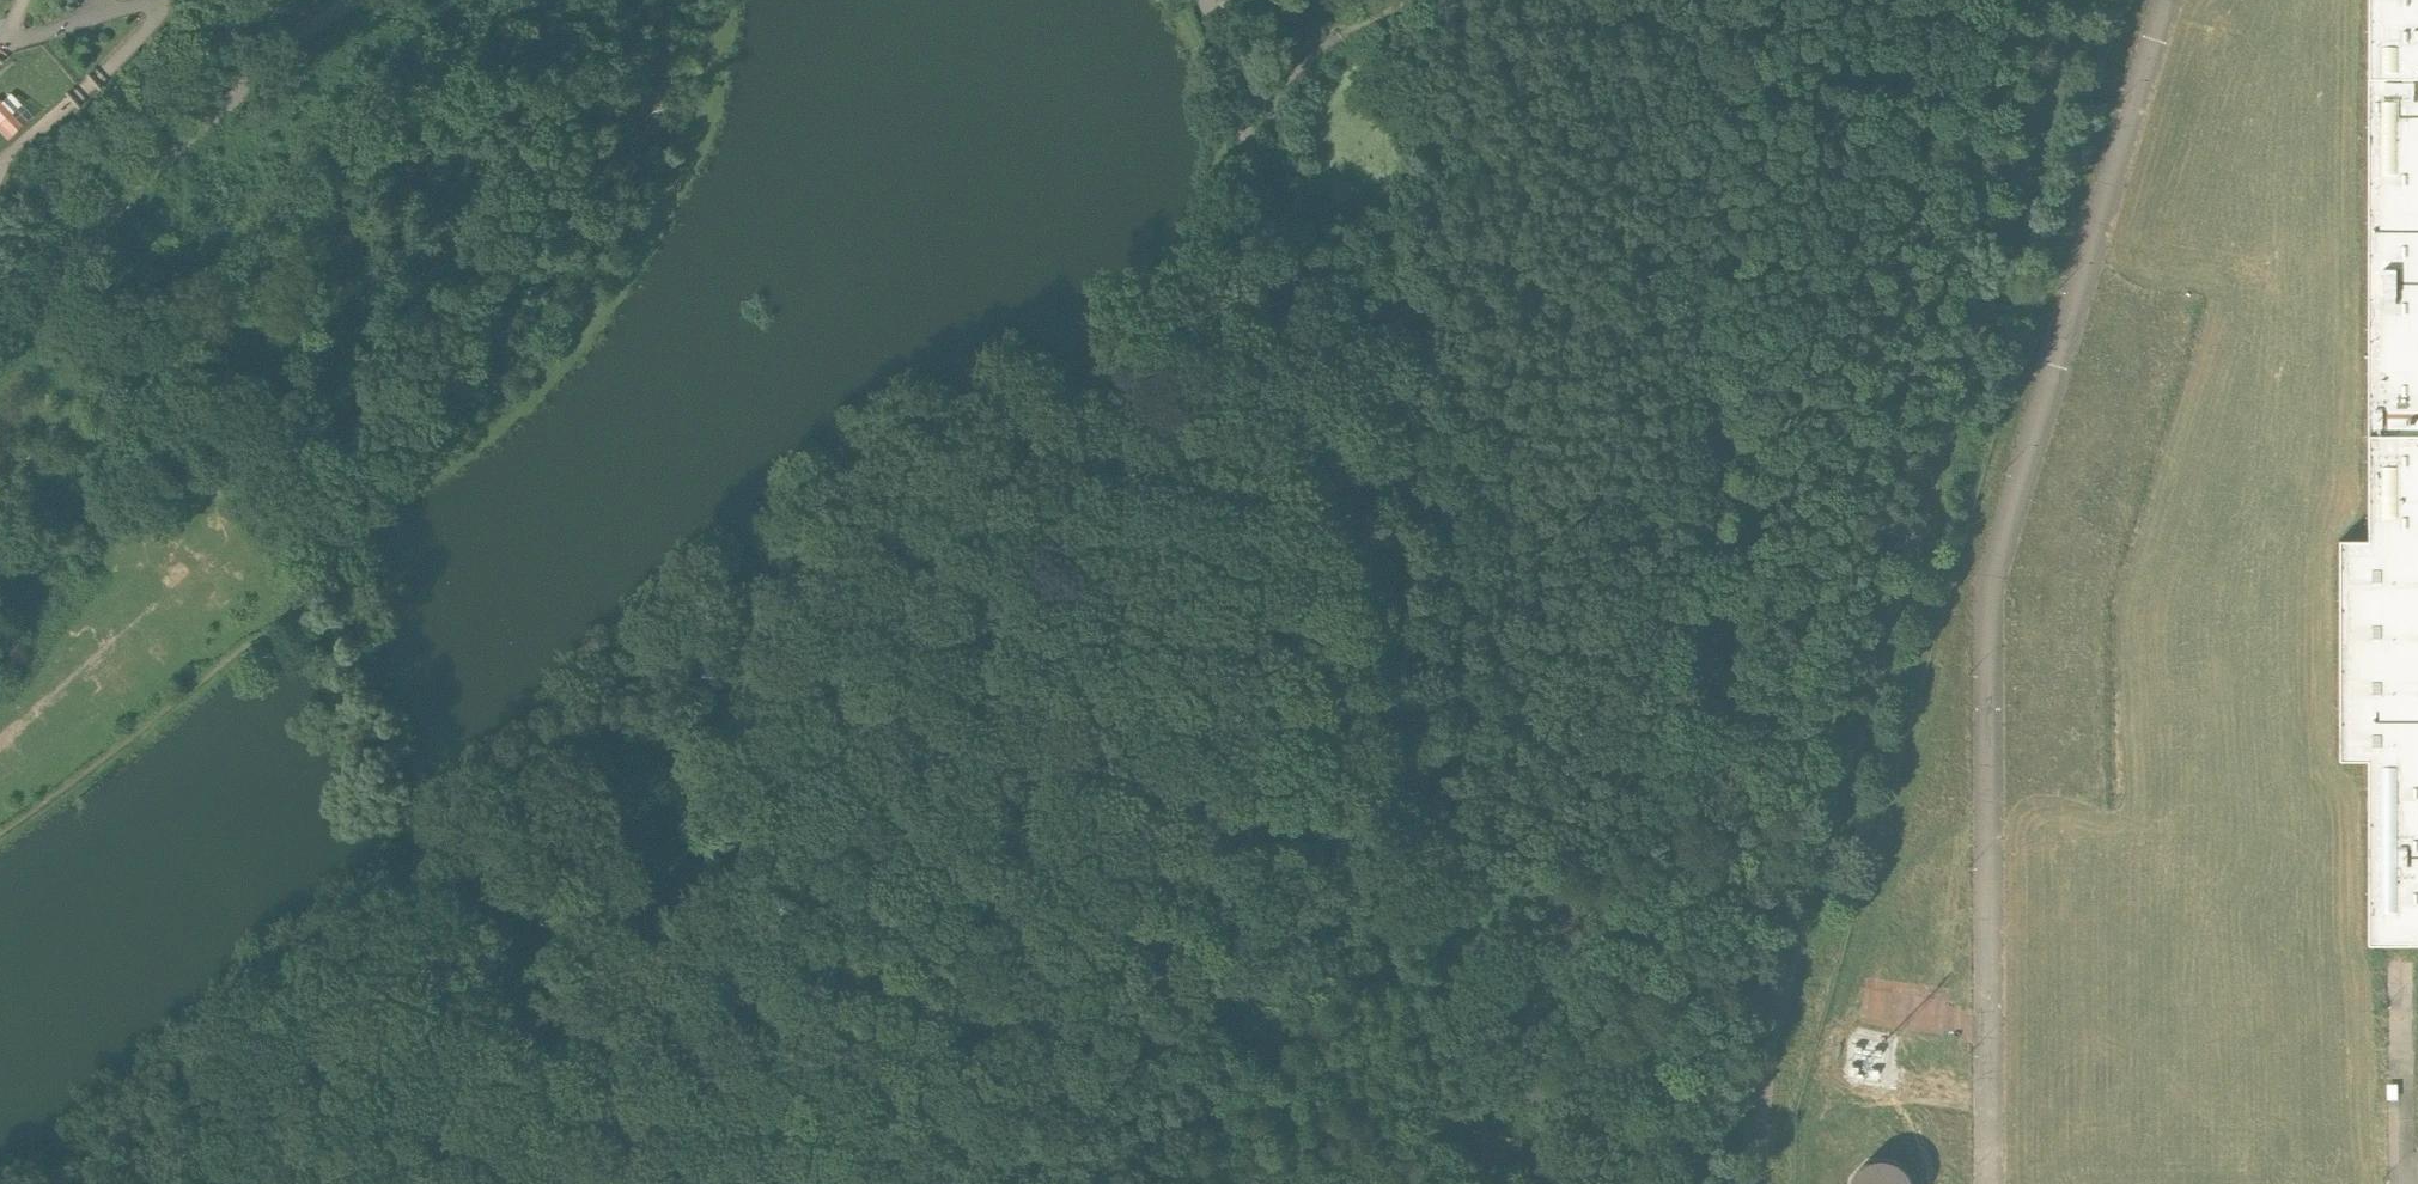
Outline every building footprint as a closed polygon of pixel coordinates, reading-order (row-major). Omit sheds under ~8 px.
[(2345,941),(2417,944),(2417,0),(2383,0),(2345,941)] [(0,100),(0,121),(13,134),(24,124),(0,100)] [(1916,1164),(1857,1164),(1857,1183),(1916,1183),(1916,1164)]
